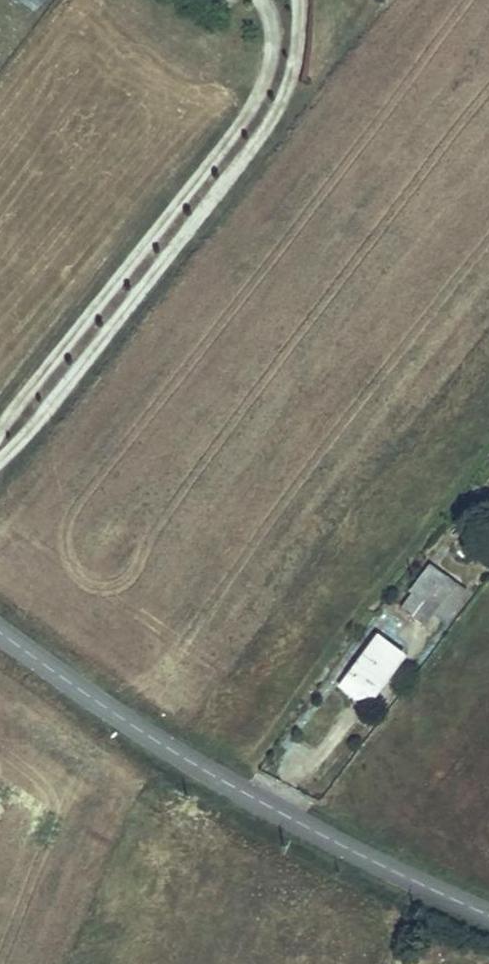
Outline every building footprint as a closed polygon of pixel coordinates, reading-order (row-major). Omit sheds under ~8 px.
[(413,594),(402,609),(424,626),(435,612),(447,621),(468,592),(430,564),(410,592),(413,594)] [(377,634),(337,686),(366,708),(406,655),(377,634)]
